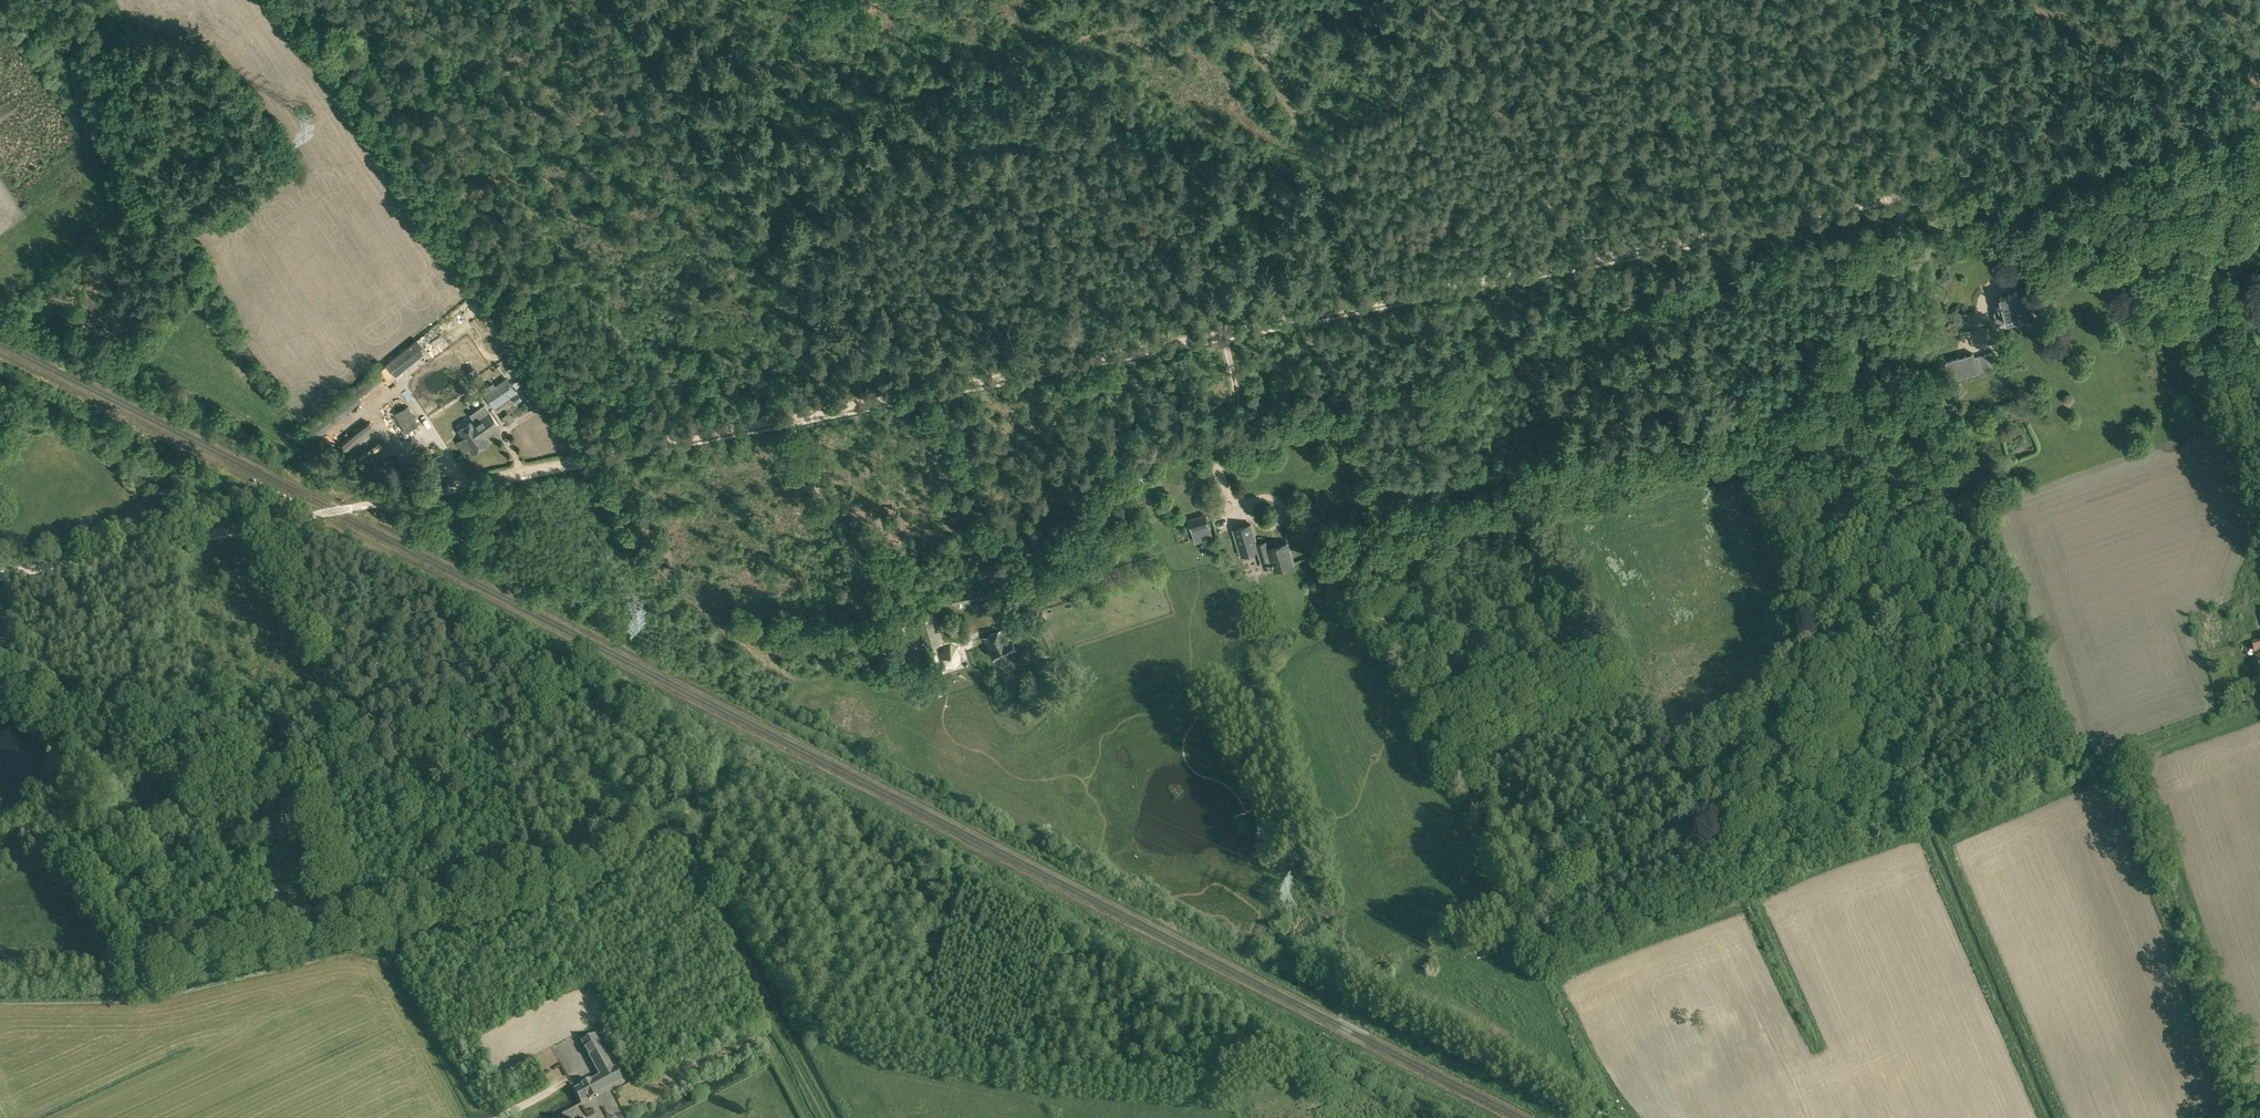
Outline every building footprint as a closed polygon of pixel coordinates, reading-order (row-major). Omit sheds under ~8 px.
[(1996,312),(1995,312),(1998,323),(2033,314),(2026,288),(2014,291),(2015,293),(2000,297),(2003,306),(1995,308),(1996,312)] [(386,365),(393,375),(394,376),(425,351),(417,341),(386,365)] [(1980,371),(1975,353),(1946,361),(1949,372),(1955,370),(1958,377),(1980,371)] [(474,368),(468,372),(475,383),(482,379),(474,368)] [(484,394),(494,408),(511,396),(517,392),(507,378),(484,394)] [(517,392),(511,396),(516,403),(522,399),(517,392)] [(457,412),(467,407),(465,402),(455,407),(457,412)] [(395,420),(401,415),(404,419),(411,414),(403,404),(390,413),(395,420)] [(484,404),(470,414),(474,419),(457,431),(462,439),(457,443),(464,452),(469,449),(472,453),(489,442),(485,436),(499,426),(489,412),(484,404)] [(1210,527),(1206,514),(1189,519),(1193,533),(1210,527)] [(1242,555),(1259,550),(1265,568),(1273,565),(1274,570),(1295,564),(1289,543),(1269,549),(1267,542),(1258,545),(1252,525),(1235,530),(1242,555)] [(953,605),(981,599),(979,588),(951,593),(953,605)] [(1038,603),(1030,607),(1034,615),(1042,611),(1038,603)] [(1002,629),(983,638),(994,659),(1015,648),(1010,638),(1008,639),(1002,629)] [(2259,650),(2259,641),(2252,643),(2254,651),(2259,650)] [(573,1089),(581,1104),(589,1099),(589,1100),(598,1095),(598,1094),(623,1081),(615,1067),(613,1068),(595,1034),(581,1042),(599,1075),(590,1080),(589,1079),(581,1084),(581,1085),(573,1089)] [(691,1053),(682,1057),(693,1081),(701,1077),(691,1053)] [(1626,1060),(1630,1071),(1642,1066),(1637,1055),(1626,1060)]
